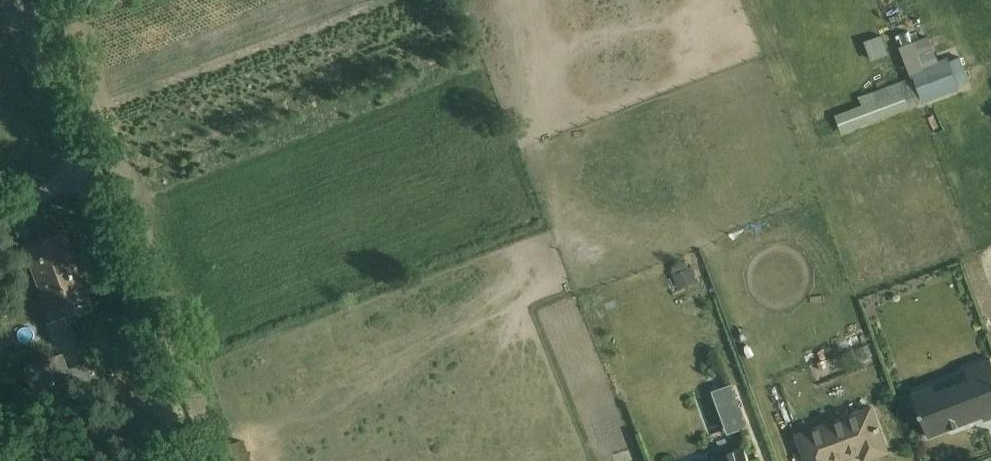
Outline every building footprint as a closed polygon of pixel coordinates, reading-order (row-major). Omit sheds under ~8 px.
[(897,37),(911,76),(859,94),(861,102),(831,112),(838,134),(970,87),(958,53),(937,61),(925,27),(897,37)] [(867,56),(884,54),(882,35),(865,37),(867,56)] [(47,309),(88,295),(67,230),(25,244),(47,309)] [(670,268),(677,285),(694,278),(687,261),(670,268)] [(990,415),(990,362),(914,387),(930,435),(990,415)] [(708,388),(721,435),(711,437),(715,451),(732,447),(727,430),(745,425),(733,382),(708,388)] [(893,454),(877,407),(799,433),(809,460),(871,460),(893,454)] [(234,460),(235,460),(249,459),(246,440),(232,442),(234,460)] [(751,444),(704,460),(757,460),(751,444)]
